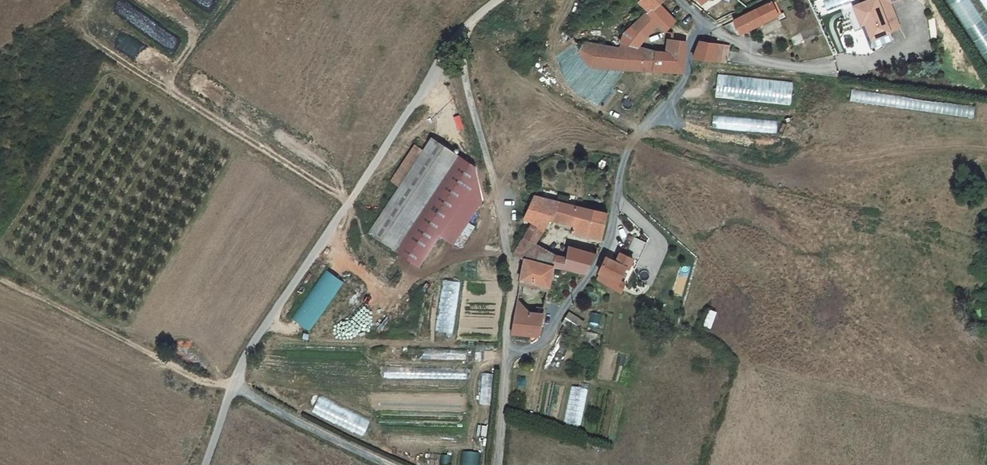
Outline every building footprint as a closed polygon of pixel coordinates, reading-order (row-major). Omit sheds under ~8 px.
[(850,9),(859,31),(867,28),(867,27),(866,24),(869,22),(876,37),(872,39),(875,48),(898,38),(895,30),(904,26),(894,1),(896,0),(869,0),(850,9)] [(986,60),(986,23),(974,0),(952,0),(986,60)] [(779,15),(773,2),(770,3),(734,21),(739,34),(779,15)] [(676,27),(663,7),(634,30),(646,41),(660,30),(667,36),(676,27)] [(867,27),(867,28),(872,39),(876,37),(869,22),(866,24),(867,27)] [(624,52),(639,53),(646,41),(634,30),(626,36),(624,39),(622,41),(621,51),(624,52)] [(725,43),(695,41),(692,57),(693,58),(724,62),(724,53),(725,43)] [(623,67),(683,70),(683,68),(685,60),(686,44),(675,42),(673,55),(639,53),(624,52),(624,56),(623,67)] [(609,66),(623,67),(624,56),(592,56),(591,66),(609,66)] [(717,74),(715,96),(791,104),(793,82),(717,74)] [(712,130),(778,131),(778,117),(713,116),(712,130)] [(403,183),(369,234),(418,267),(437,238),(451,247),(452,245),(467,222),(481,199),(478,196),(483,188),(461,173),(468,162),(432,139),(425,149),(403,183)] [(392,176),(403,183),(425,149),(415,143),(392,176)] [(608,212),(571,203),(534,194),(525,219),(532,224),(523,238),(537,241),(544,219),(565,222),(563,230),(602,239),(604,231),(608,213),(608,212)] [(475,228),(467,222),(452,245),(460,251),(475,228)] [(635,236),(627,255),(634,258),(640,261),(648,242),(635,236)] [(523,238),(515,252),(525,259),(549,265),(551,253),(537,241),(523,238)] [(562,268),(586,275),(596,252),(568,244),(565,257),(562,268)] [(549,265),(554,267),(562,268),(565,257),(551,253),(549,265)] [(599,279),(622,292),(626,283),(621,281),(627,266),(630,268),(634,258),(627,255),(621,253),(617,262),(607,257),(601,272),(602,273),(599,279)] [(634,258),(630,268),(636,270),(640,261),(634,258)] [(549,265),(525,259),(521,281),(539,284),(538,288),(549,291),(554,267),(549,265)] [(325,267),(291,318),(311,331),(344,280),(325,267)] [(436,331),(454,332),(459,280),(441,278),(436,331)] [(528,311),(518,297),(513,332),(524,334),(528,311)] [(543,313),(528,311),(524,334),(537,336),(540,334),(541,332),(543,313)] [(576,325),(567,318),(560,326),(569,334),(576,325)] [(458,350),(419,349),(419,358),(458,358),(458,350)] [(414,370),(408,370),(408,368),(386,367),(386,375),(413,377),(414,370)] [(447,377),(467,378),(467,369),(447,368),(447,377)] [(480,373),(481,403),(492,403),(491,372),(480,373)] [(574,381),(563,423),(579,427),(590,385),(574,381)] [(364,435),(370,419),(318,398),(312,413),(364,435)]
